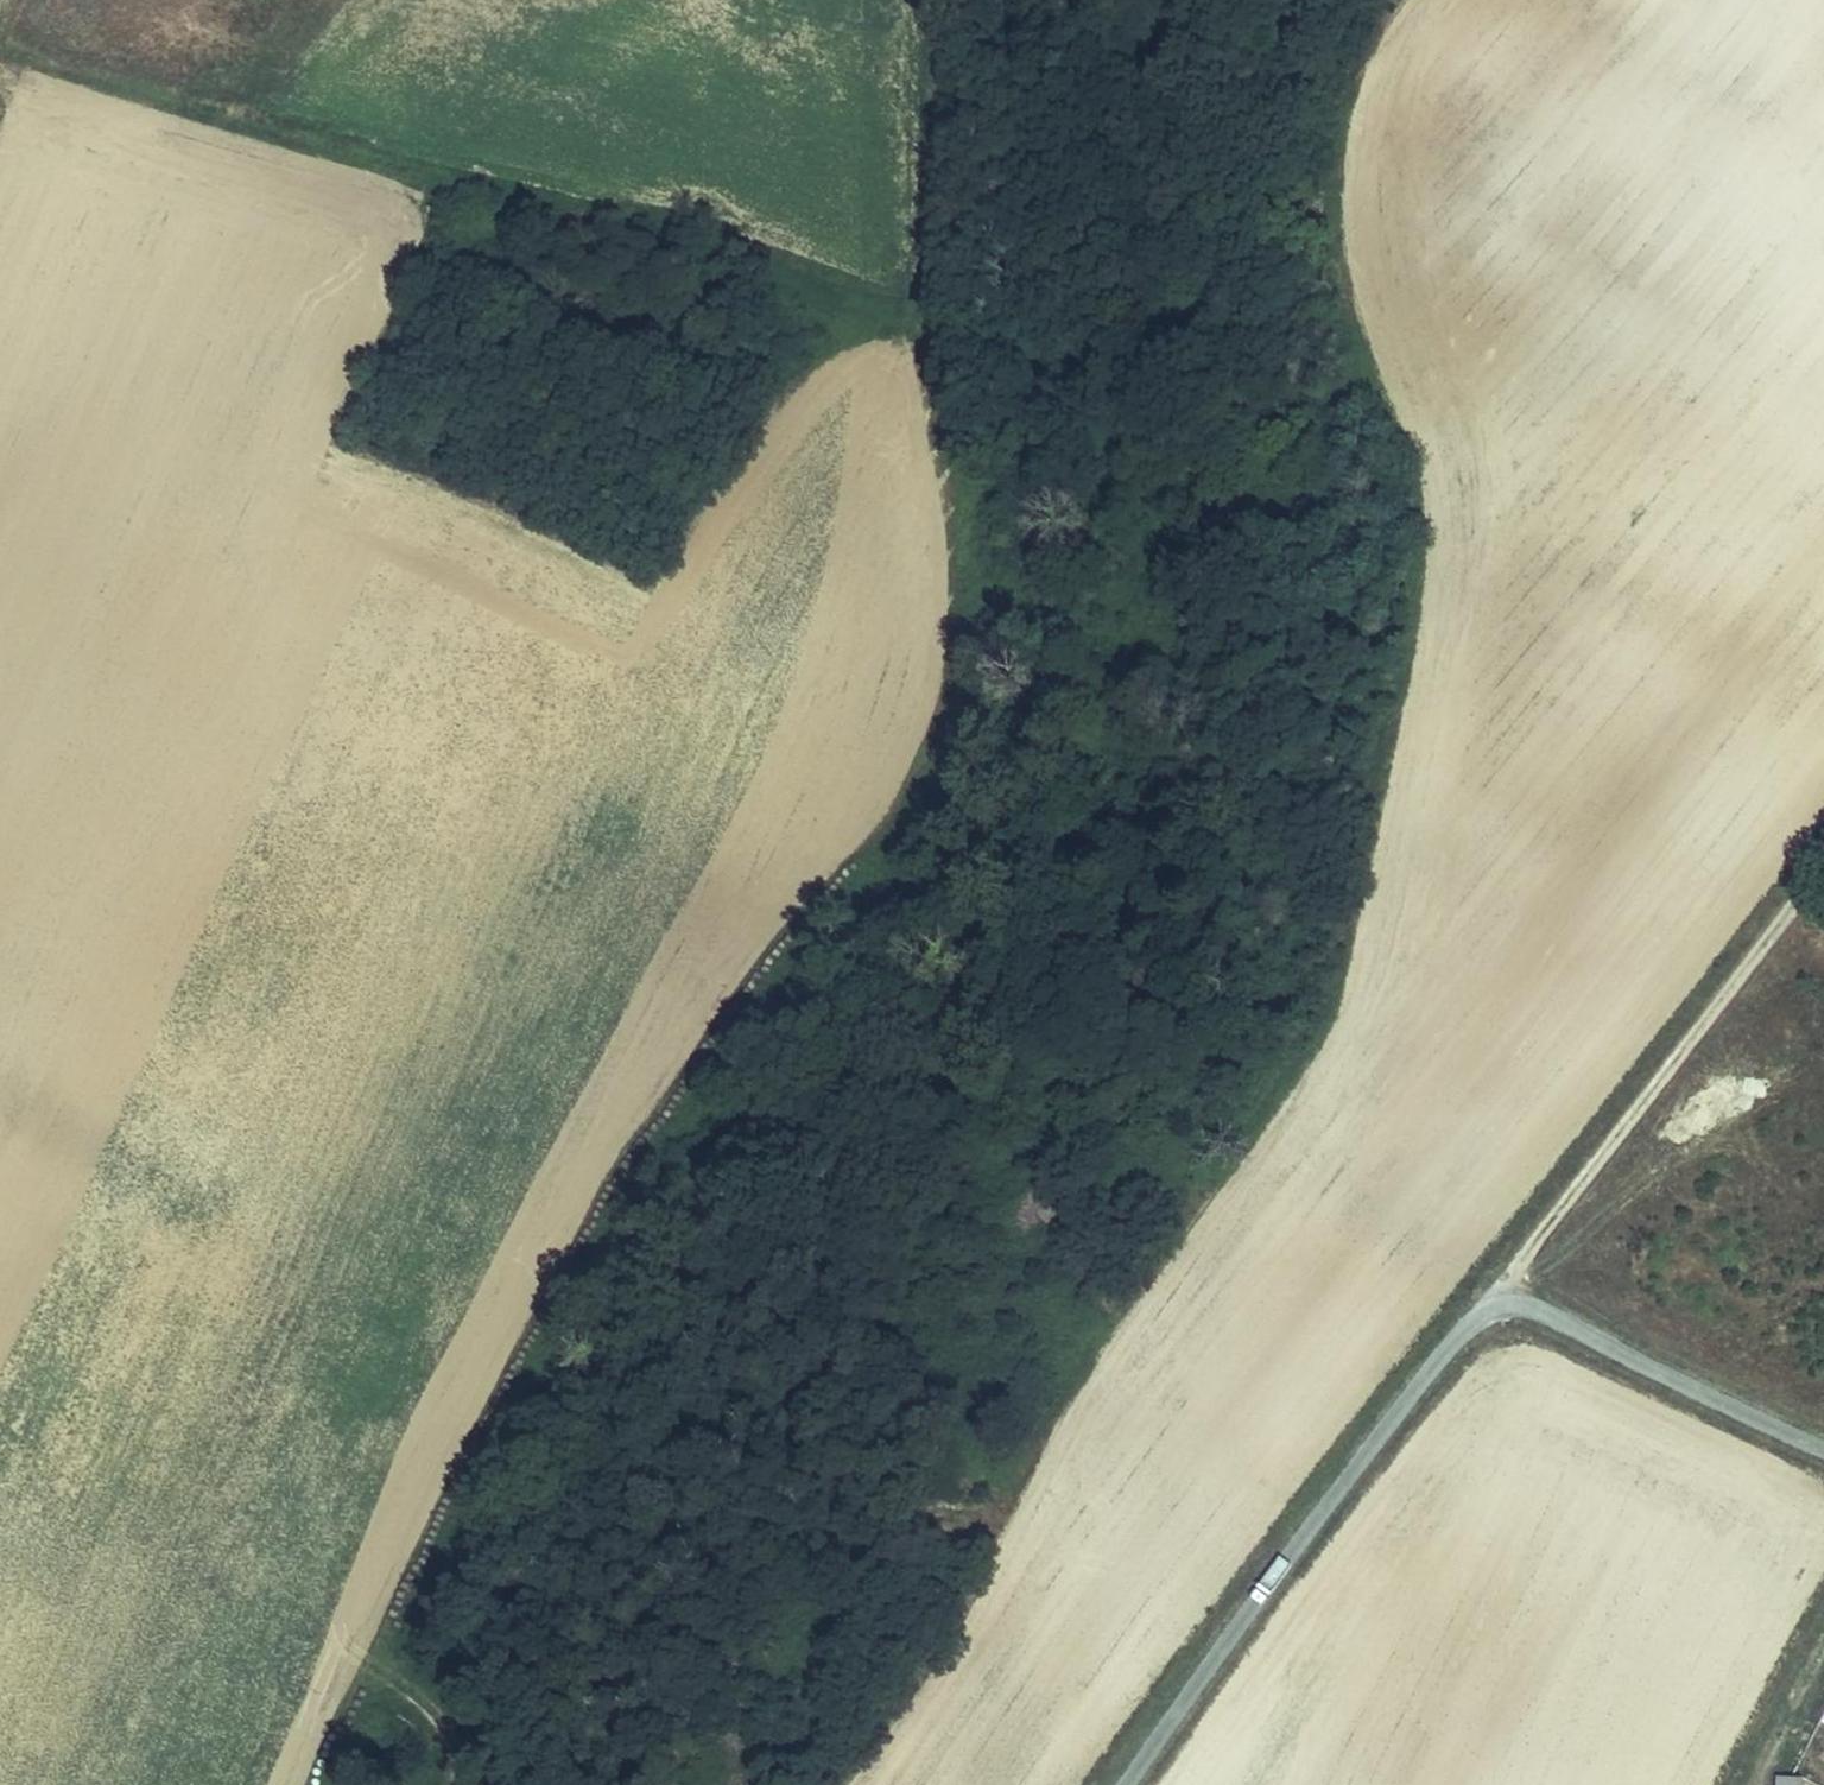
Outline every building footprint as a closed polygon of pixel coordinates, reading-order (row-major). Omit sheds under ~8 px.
[(1030,1192),(1006,1220),(1030,1240),(1054,1211),(1030,1192)] [(1801,1776),(1773,1776),(1773,1784),(1801,1784),(1801,1776)]
